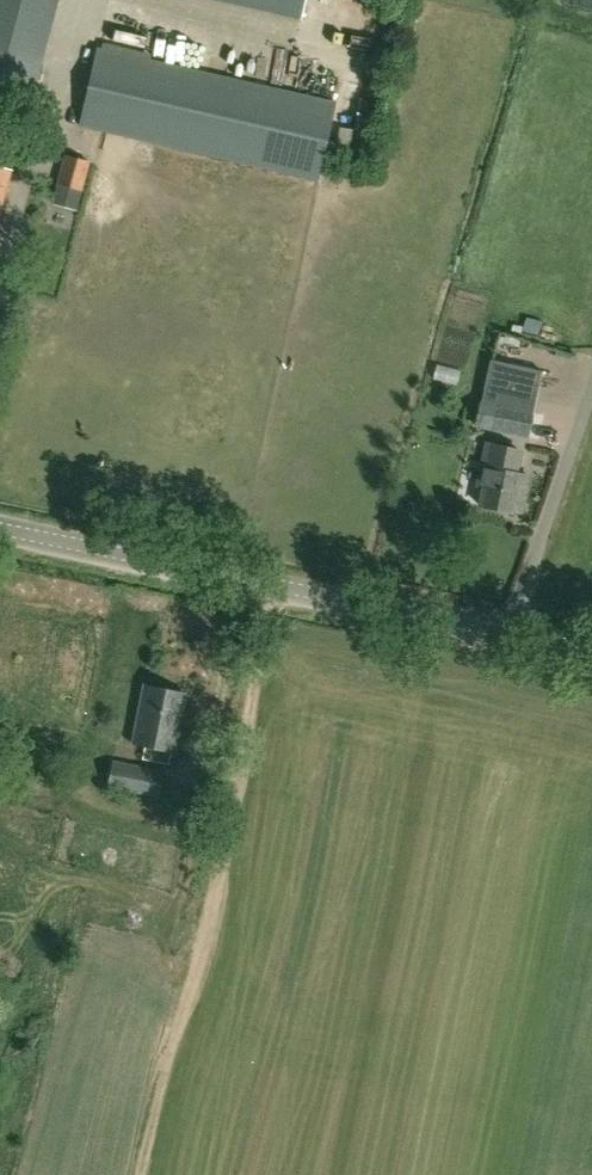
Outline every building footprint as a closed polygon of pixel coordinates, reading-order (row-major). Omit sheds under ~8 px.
[(31,92),(56,0),(0,0),(0,84),(31,92)] [(304,0),(229,0),(300,16),(304,0)] [(353,17),(381,19),(382,11),(354,8),(353,17)] [(316,178),(334,101),(96,47),(79,124),(316,178)] [(75,211),(81,189),(89,160),(65,154),(51,204),(75,211)] [(10,170),(0,168),(0,207),(10,170)] [(528,329),(528,343),(563,342),(563,329),(528,329)] [(490,359),(481,401),(479,401),(474,424),(489,427),(489,428),(527,438),(542,370),(490,359)] [(479,504),(510,511),(510,508),(519,510),(524,488),(515,486),(519,472),(514,471),(519,449),(502,445),(487,442),(477,484),(483,486),(479,504)] [(173,751),(185,693),(143,684),(131,742),(144,744),(170,750),(173,751)] [(141,760),(167,765),(170,750),(144,744),(141,760)] [(163,772),(108,762),(102,790),(159,800),(163,772)]
